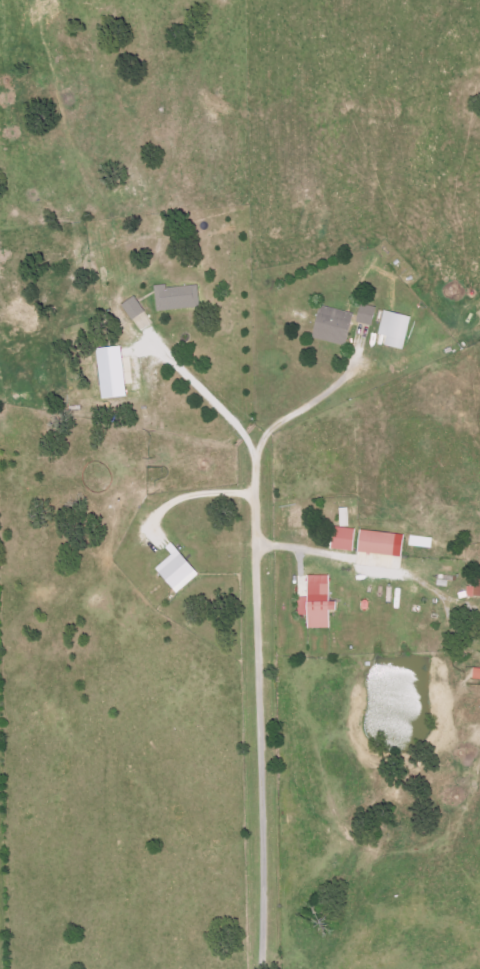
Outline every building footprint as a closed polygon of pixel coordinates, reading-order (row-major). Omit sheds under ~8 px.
[(156,312),(200,307),(197,285),(164,289),(164,285),(152,286),(156,312)] [(120,304),(130,320),(143,312),(134,296),(120,304)] [(310,340),(345,345),(350,312),(316,306),(310,340)] [(383,345),(403,350),(411,317),(383,311),(377,335),(385,337),(383,345)] [(354,323),(373,326),(375,316),(356,313),(354,323)] [(119,346),(94,348),(98,399),(123,397),(119,346)] [(170,556),(153,569),(173,594),(197,576),(171,543),(164,548),(170,556)] [(327,576),(307,576),(306,598),(304,598),(303,628),(327,629),(327,611),(331,611),(332,602),(327,602),(327,576)] [(475,576),(475,587),(467,587),(467,597),(479,598),(479,576),(475,576)] [(479,680),(479,669),(473,668),(471,678),(479,680)]
